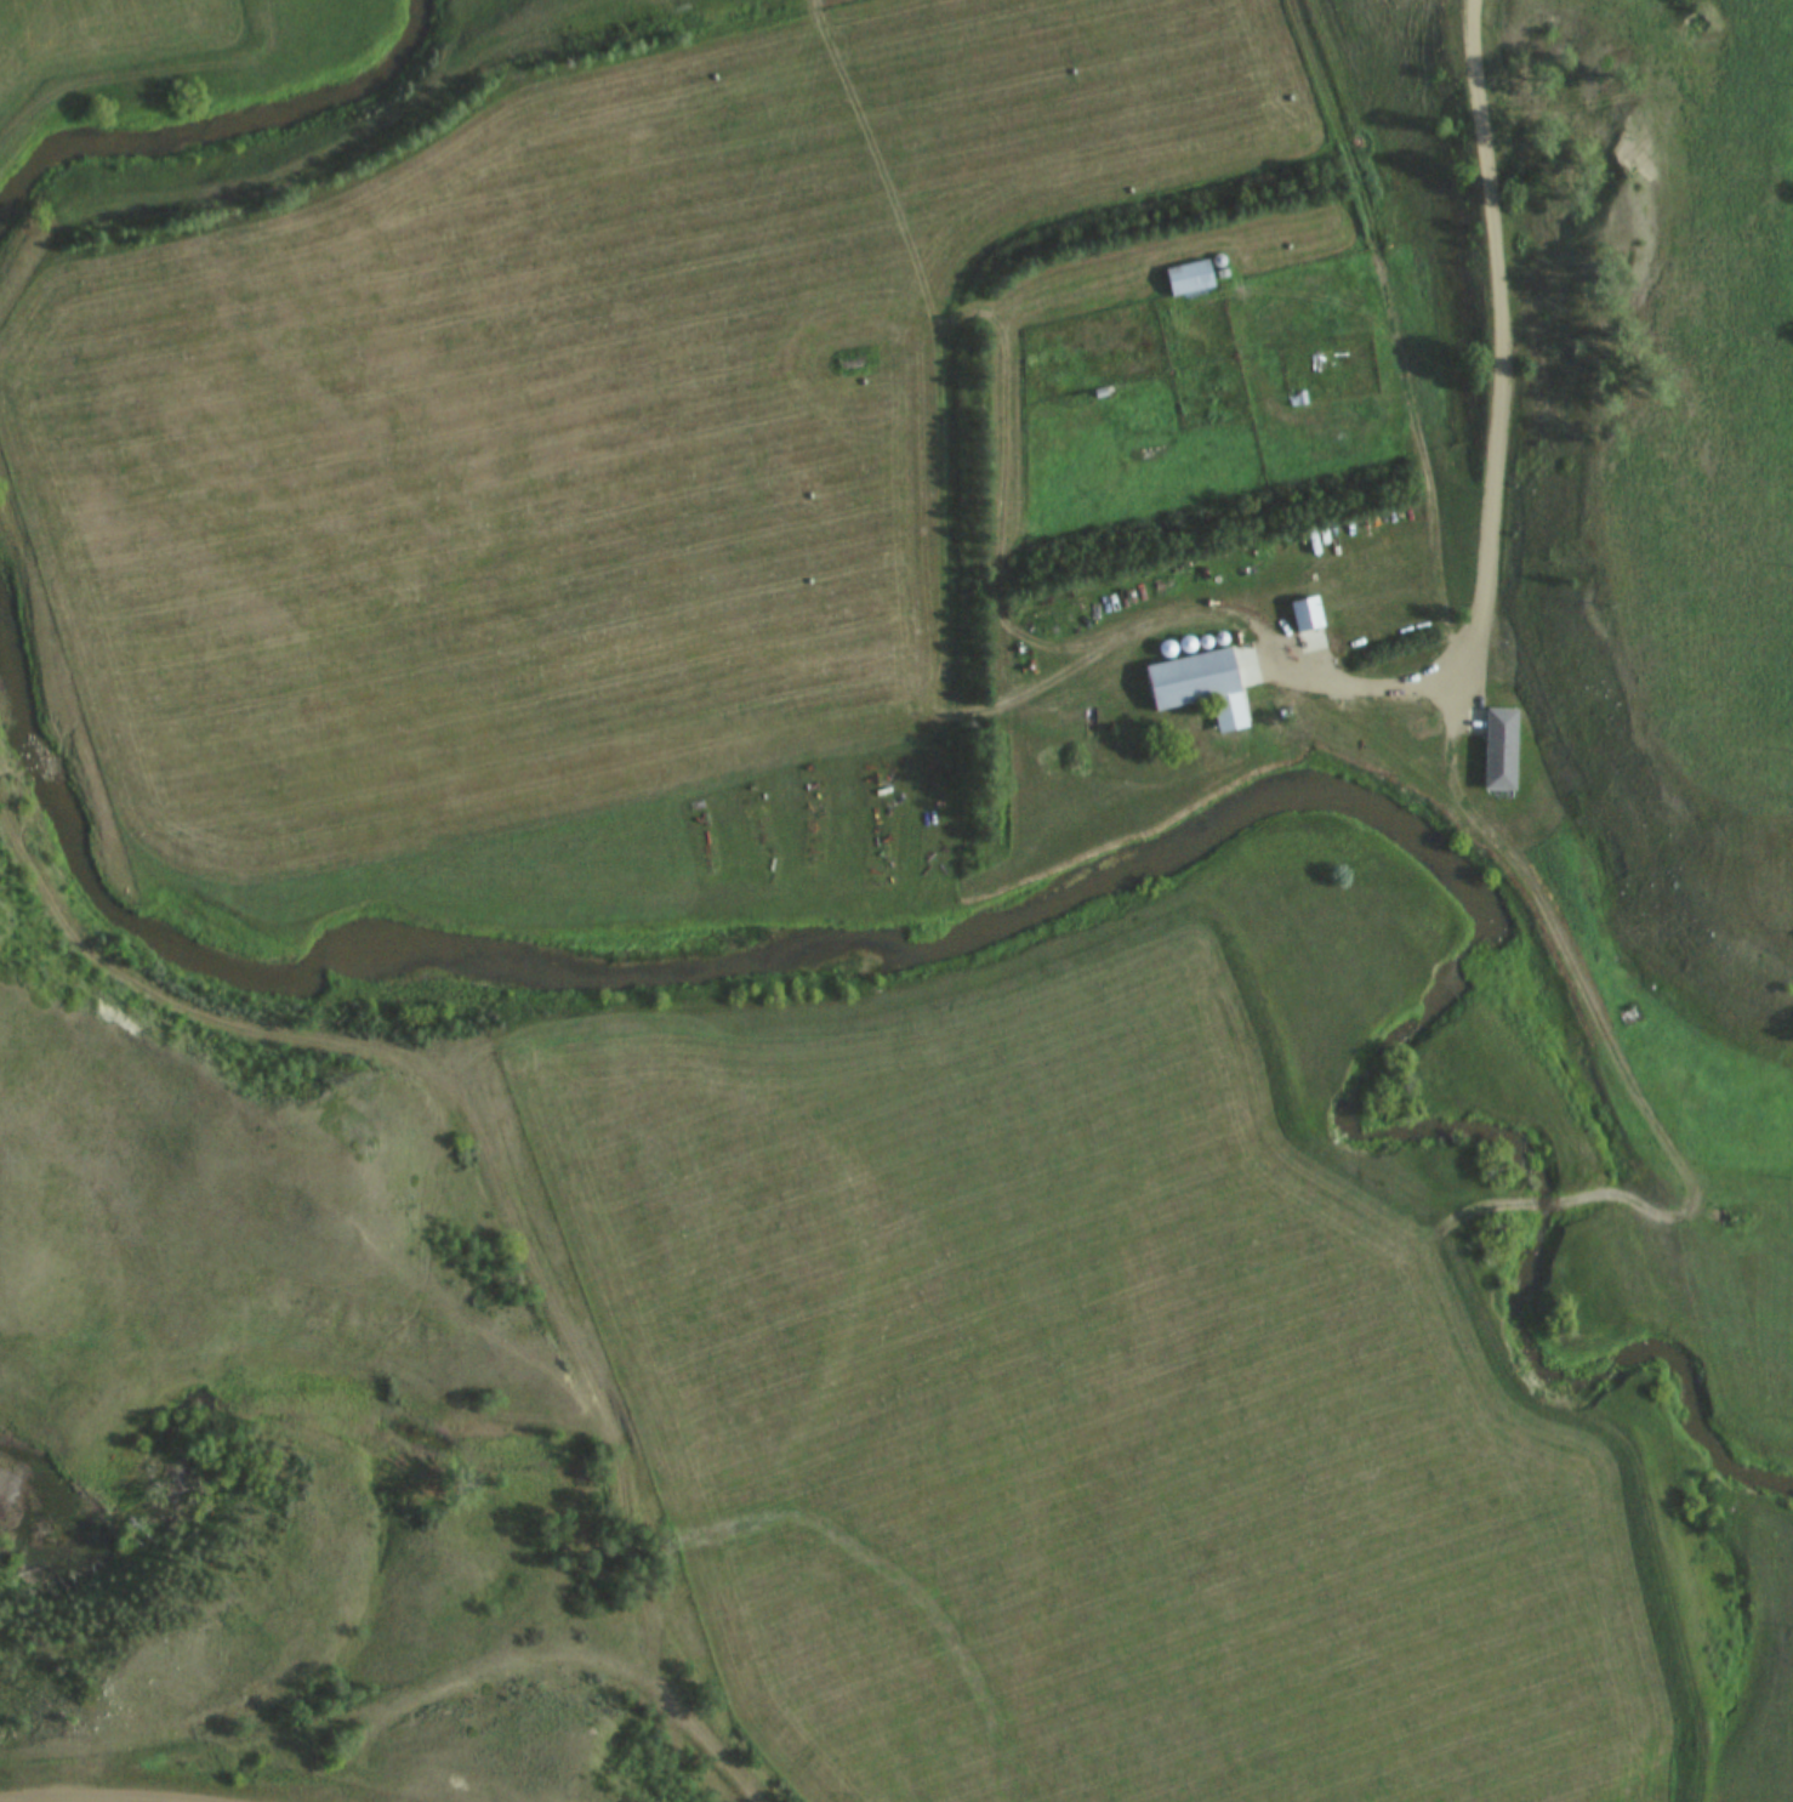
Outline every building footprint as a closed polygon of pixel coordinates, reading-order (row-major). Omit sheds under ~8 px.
[(1214,289),(1209,260),(1161,270),(1167,298),(1214,289)] [(1326,627),(1317,596),(1288,604),(1297,634),(1326,627)] [(1245,693),(1235,648),(1148,666),(1157,712),(1245,693)] [(1240,708),(1247,724),(1276,711),(1269,695),(1240,708)] [(1486,709),(1486,791),(1515,791),(1515,709),(1486,709)] [(1623,1027),(1640,1019),(1634,1006),(1617,1014),(1623,1027)]
